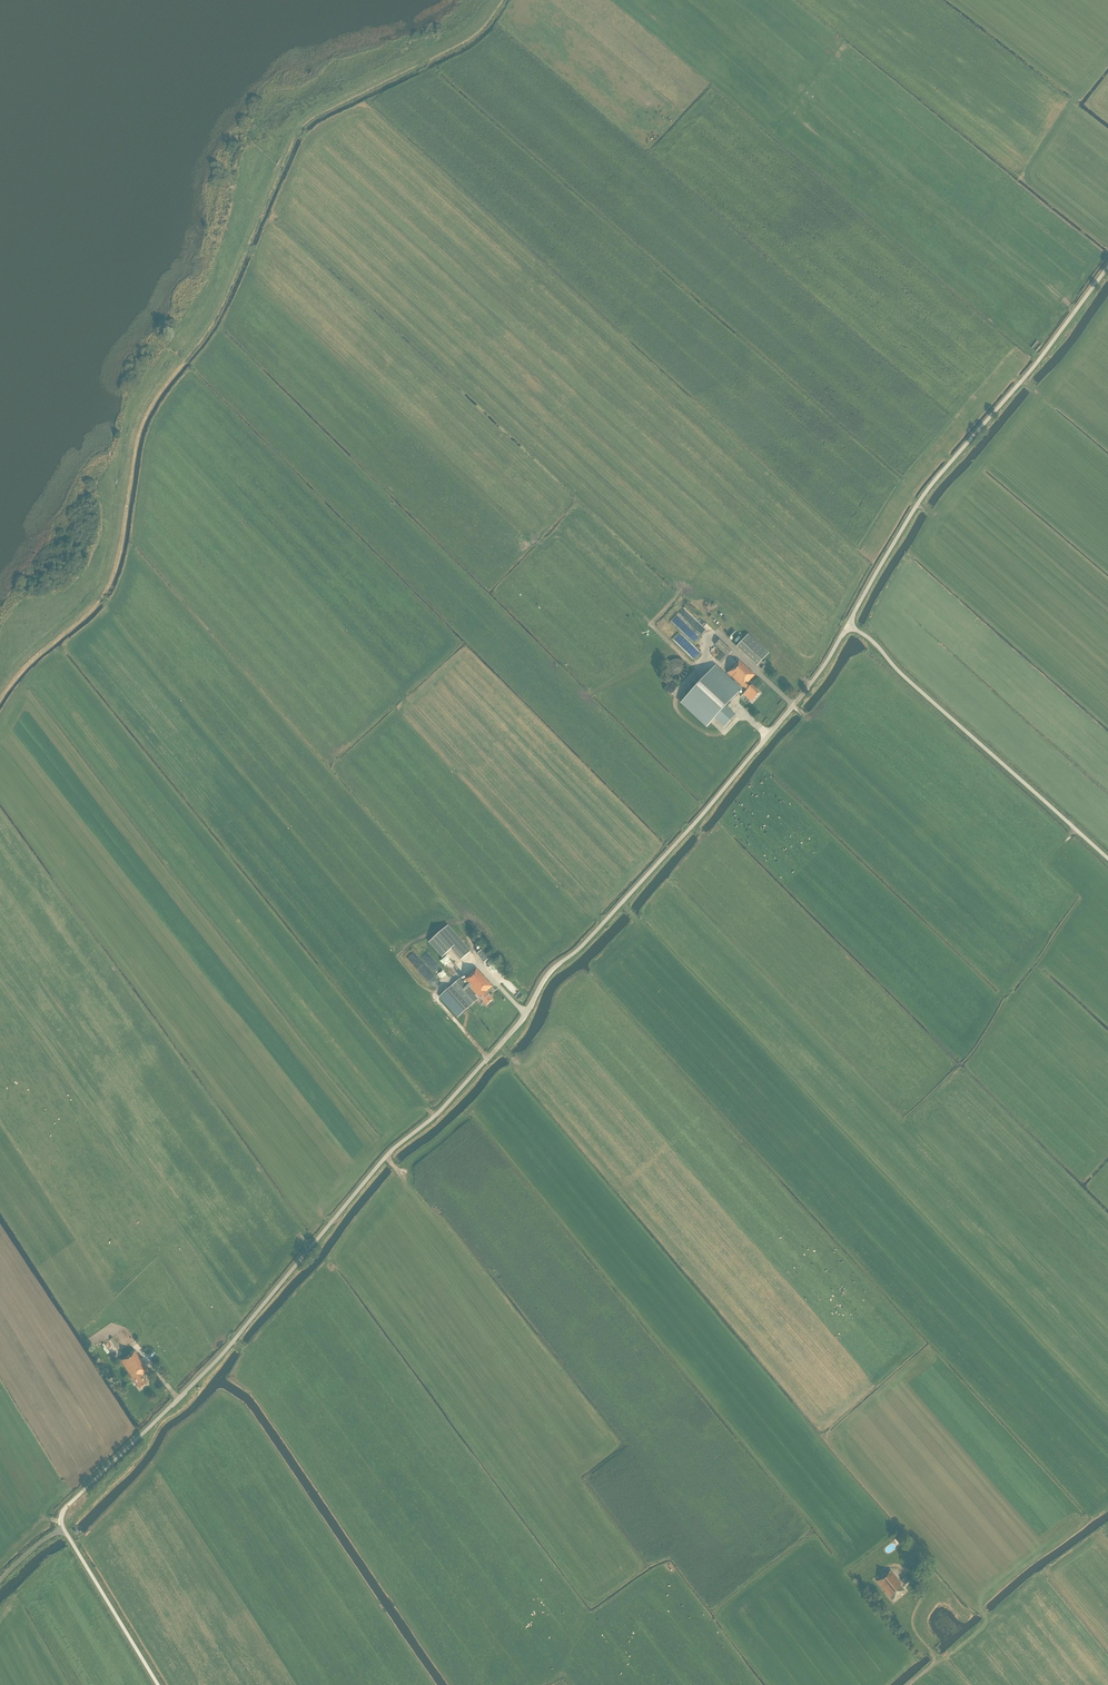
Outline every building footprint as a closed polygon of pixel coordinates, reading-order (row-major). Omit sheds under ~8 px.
[(689,618),(702,636),(710,630),(696,612),(689,618)] [(732,628),(736,622),(730,618),(725,624),(732,628)] [(729,637),(734,642),(742,635),(736,630),(729,637)] [(699,654),(679,633),(673,638),(693,659),(699,654)] [(769,653),(748,634),(736,648),(757,667),(769,653)] [(732,651),(720,640),(715,645),(723,653),(717,660),(721,664),(727,657),(727,656),(732,651)] [(719,654),(719,652),(719,651),(718,649),(716,648),(714,648),(713,649),(711,651),(711,652),(711,654),(713,656),(714,657),(716,657),(718,656),(719,654)] [(744,687),(747,684),(755,675),(736,658),(731,664),(733,666),(727,673),(735,681),(733,683),(715,666),(697,686),(722,710),(741,690),(738,688),(740,685),(743,688),(744,687)] [(679,660),(676,659),(675,660),(673,660),(672,661),(670,662),(669,663),(668,664),(667,666),(667,667),(666,669),(666,670),(666,672),(667,674),(667,675),(668,677),(669,678),(673,680),(674,680),(676,681),(678,681),(680,680),(681,680),(683,679),(684,678),(685,677),(686,676),(687,674),(687,673),(687,671),(687,670),(687,669),(687,668),(687,667),(687,666),(686,664),(685,663),(683,662),(682,661),(680,660),(679,660)] [(747,684),(744,687),(747,690),(743,694),(752,702),(760,693),(751,685),(750,687),(747,684)] [(731,720),(735,716),(735,699),(732,702),(732,704),(717,720),(725,727),(730,722),(733,722),(731,720)] [(1061,857),(1063,854),(1059,851),(1049,862),(1055,867),(1063,859),(1061,857)] [(448,926),(429,942),(443,957),(453,948),(462,959),(470,952),(448,926)] [(485,949),(477,954),(486,965),(493,960),(485,949)] [(420,958),(437,976),(443,971),(426,952),(420,958)] [(447,963),(444,965),(450,974),(454,972),(447,963)] [(492,987),(477,969),(473,972),(464,980),(477,996),(476,997),(460,979),(439,997),(457,1017),(480,998),(486,1005),(493,1000),(486,992),(492,987)] [(140,1389),(147,1384),(141,1376),(149,1371),(135,1352),(131,1354),(121,1361),(134,1381),(140,1389)] [(904,1543),(899,1537),(895,1539),(900,1546),(904,1543)] [(901,1586),(902,1585),(891,1571),(887,1574),(877,1581),(893,1601),(905,1591),(901,1586)]
